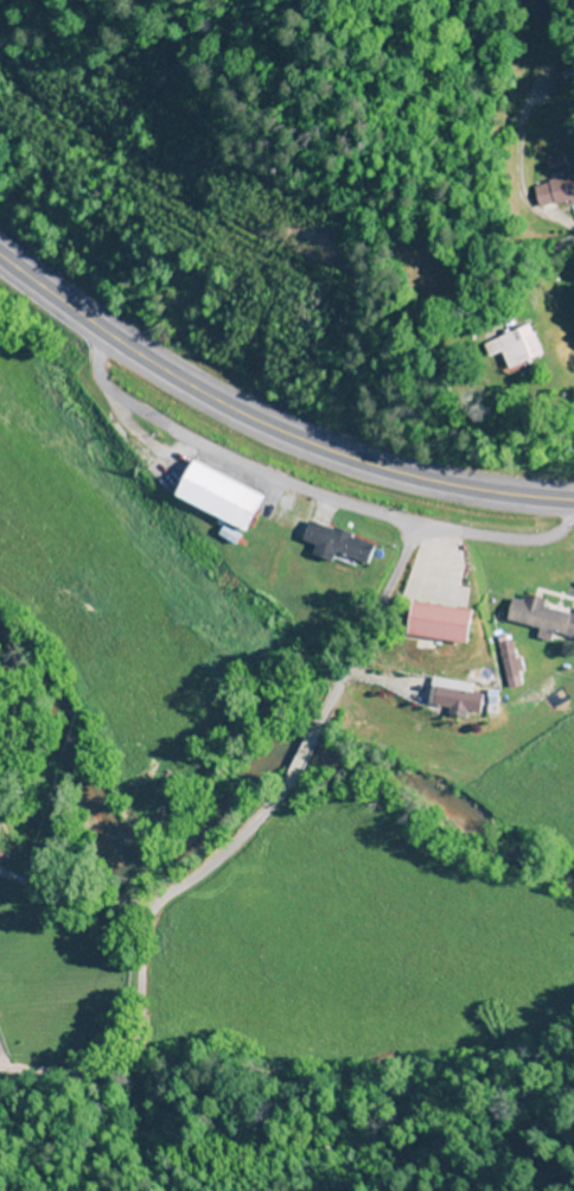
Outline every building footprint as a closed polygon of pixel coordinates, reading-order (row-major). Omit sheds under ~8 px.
[(487,339),(498,371),(537,358),(526,326),(487,339)] [(163,501),(235,535),(253,497),(181,463),(163,501)] [(329,555),(364,566),(370,545),(302,523),(296,542),(311,547),(307,558),(326,564),(329,555)] [(573,640),(573,608),(571,607),(570,611),(518,598),(518,602),(505,599),(500,621),(573,640)] [(458,644),(463,609),(402,600),(397,635),(458,644)] [(475,694),(465,693),(466,683),(424,679),(421,707),(456,710),(456,713),(473,714),(475,694)]
